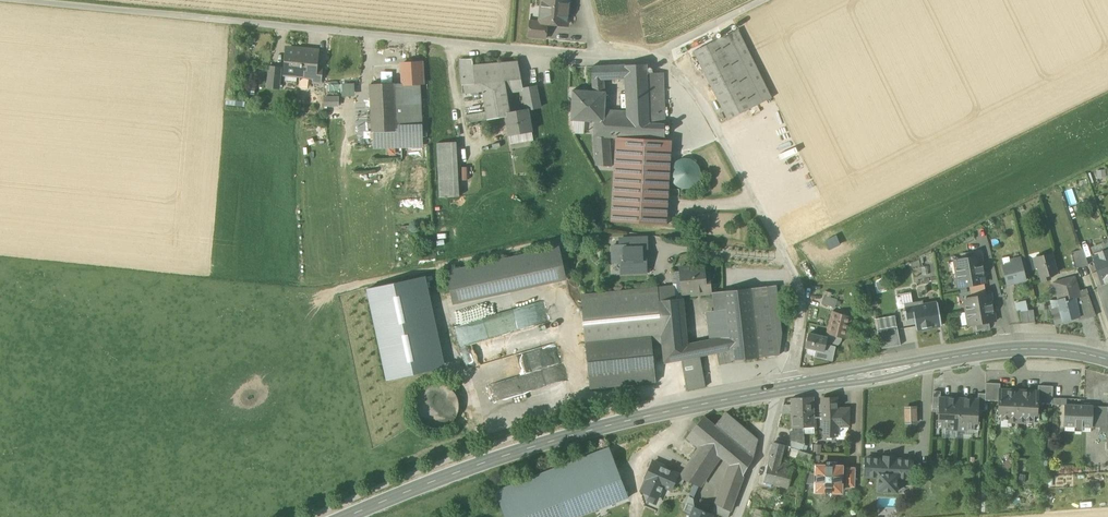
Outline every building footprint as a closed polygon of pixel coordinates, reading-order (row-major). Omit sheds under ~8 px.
[(557,25),(557,24),(567,25),(570,0),(542,0),(540,22),(539,23),(547,24),(557,25)] [(528,37),(545,39),(547,24),(539,23),(540,22),(530,22),(528,37)] [(694,52),(728,120),(771,98),(738,30),(694,52)] [(285,74),(286,74),(297,76),(300,76),(302,53),(298,52),(298,49),(287,48),(285,74)] [(307,53),(302,53),(300,76),(314,77),(315,77),(316,70),(318,51),(307,50),(307,53)] [(460,60),(462,86),(474,85),(472,66),(473,66),(473,60),(460,60)] [(472,66),(474,85),(504,81),(521,79),(518,62),(473,66),(472,66)] [(402,84),(402,85),(420,84),(423,84),(421,63),(401,64),(402,84)] [(647,64),(625,65),(626,78),(628,115),(629,124),(637,124),(649,125),(649,124),(647,74),(647,64)] [(592,67),(592,79),(603,78),(601,66),(599,66),(592,67)] [(268,87),(279,88),(281,69),(270,68),(268,87)] [(249,83),(266,83),(267,69),(250,69),(249,83)] [(314,83),(321,83),(322,70),(316,70),(315,77),(314,77),(314,83)] [(662,74),(647,74),(649,124),(664,125),(662,74)] [(604,93),(603,78),(592,79),(593,91),(593,92),(604,93)] [(504,81),(506,93),(522,90),(523,90),(521,79),(504,81)] [(506,93),(504,81),(474,85),(462,86),(463,93),(482,91),(486,112),(465,116),(466,123),(506,117),(506,113),(510,113),(506,93)] [(370,85),(373,133),(396,132),(394,84),(370,85)] [(394,84),(396,132),(422,130),(420,84),(402,85),(402,84),(394,84)] [(522,90),(527,110),(540,108),(536,87),(523,90),(522,90)] [(595,122),(604,122),(604,114),(605,93),(604,93),(593,92),(593,91),(572,91),(571,121),(595,122)] [(337,104),(337,96),(324,97),(325,105),(337,104)] [(506,117),(509,135),(531,131),(527,110),(510,113),(506,113),(506,117)] [(595,122),(593,137),(609,137),(616,138),(636,139),(637,124),(629,124),(628,115),(604,114),(604,122),(595,122)] [(573,122),(573,133),(583,133),(583,121),(573,122)] [(649,125),(637,124),(636,139),(664,141),(665,141),(664,125),(649,124),(649,125)] [(423,145),(422,130),(396,132),(373,133),(373,146),(423,145)] [(611,167),(609,137),(593,137),(596,166),(611,167)] [(664,141),(636,139),(616,138),(611,222),(666,225),(671,141),(664,141)] [(437,144),(440,198),(459,197),(456,143),(437,144)] [(709,216),(688,215),(688,226),(708,227),(709,216)] [(828,249),(837,244),(834,236),(824,240),(828,249)] [(621,262),(621,274),(646,273),(646,260),(642,260),(642,249),(647,249),(647,237),(629,238),(629,239),(619,240),(620,246),(612,246),(613,263),(621,262)] [(1106,252),(1104,245),(1091,249),(1094,257),(1106,252)] [(447,273),(452,296),(564,272),(559,248),(447,273)] [(1071,253),(1075,269),(1088,265),(1083,250),(1071,253)] [(1101,284),(1107,282),(1107,254),(1107,252),(1106,252),(1094,257),(1092,257),(1097,272),(1101,284)] [(1036,258),(1042,281),(1049,280),(1047,276),(1056,273),(1050,254),(1036,258)] [(954,261),(956,274),(983,269),(981,256),(954,261)] [(1002,267),(1007,285),(1025,281),(1021,262),(1020,262),(1020,258),(1011,261),(1011,264),(1002,267)] [(692,294),(692,296),(710,294),(708,275),(704,275),(703,266),(680,268),(683,294),(692,294)] [(985,282),(983,269),(956,274),(958,287),(968,285),(983,283),(985,282)] [(564,272),(452,296),(454,303),(565,279),(564,272)] [(1091,274),(1095,286),(1101,284),(1097,272),(1091,274)] [(445,367),(425,277),(415,279),(435,370),(445,367)] [(1053,283),(1058,300),(1064,298),(1065,301),(1075,299),(1080,297),(1079,291),(1074,277),(1053,283)] [(415,279),(367,289),(387,380),(435,370),(415,279)] [(969,292),(984,289),(983,283),(968,285),(969,292)] [(657,288),(658,301),(676,299),(674,286),(657,288)] [(776,286),(751,288),(759,358),(779,356),(782,334),(776,286)] [(581,296),(586,351),(651,344),(662,343),(658,301),(657,288),(581,296)] [(751,288),(724,292),(726,309),(730,350),(732,361),(759,358),(751,288)] [(984,289),(969,292),(970,298),(985,296),(984,289)] [(1079,291),(1080,297),(1088,295),(1086,289),(1079,291)] [(716,311),(726,309),(724,292),(714,293),(716,311)] [(912,304),(913,304),(911,293),(900,295),(902,309),(904,309),(912,307),(912,304)] [(964,299),(966,312),(993,308),(991,295),(985,296),(970,298),(964,299)] [(1080,297),(1075,299),(1079,317),(1079,318),(1080,321),(1095,316),(1091,303),(1088,295),(1080,297)] [(822,304),(834,308),(837,300),(825,296),(822,304)] [(1054,325),(1079,318),(1079,317),(1075,299),(1065,301),(1064,298),(1058,300),(1056,300),(1057,304),(1058,308),(1051,310),(1051,311),(1054,325)] [(700,356),(703,355),(701,342),(687,345),(684,314),(683,299),(682,299),(676,299),(658,301),(662,343),(664,363),(681,359),(700,356)] [(481,364),(491,400),(535,388),(531,373),(562,365),(559,354),(552,356),(549,344),(554,342),(543,300),(516,308),(514,300),(446,319),(447,326),(453,325),(465,368),(481,364)] [(917,319),(919,330),(938,326),(941,326),(940,315),(938,303),(922,306),(922,302),(913,304),(912,304),(912,307),(904,309),(904,312),(903,312),(904,314),(905,314),(906,321),(917,319)] [(995,321),(993,308),(966,312),(968,325),(975,324),(988,322),(995,321)] [(708,341),(711,353),(719,352),(730,350),(726,309),(716,311),(706,312),(710,340),(708,341)] [(1020,312),(1022,324),(1035,323),(1033,310),(1020,312)] [(832,313),(826,338),(827,338),(825,345),(836,347),(837,340),(835,340),(836,336),(843,338),(846,339),(851,317),(832,313)] [(878,330),(897,326),(895,316),(876,319),(878,330)] [(975,324),(977,331),(989,328),(988,322),(975,324)] [(877,330),(882,349),(900,346),(897,326),(878,330),(877,330)] [(824,352),(825,345),(827,338),(826,338),(809,334),(805,348),(808,349),(817,351),(824,352)] [(708,341),(701,342),(703,355),(711,353),(708,341)] [(655,381),(651,344),(586,351),(590,388),(655,381)] [(825,345),(824,352),(817,351),(815,357),(833,360),(836,347),(825,345)] [(807,355),(815,357),(817,351),(808,349),(807,355)] [(719,352),(722,365),(732,363),(732,361),(730,350),(719,352)] [(706,387),(700,356),(681,359),(687,391),(706,387)] [(986,383),(985,394),(978,394),(978,400),(979,400),(978,411),(985,412),(985,401),(998,402),(999,391),(1000,391),(1000,384),(986,383)] [(1037,403),(1051,404),(1052,398),(1053,387),(1038,386),(1037,392),(1038,393),(1037,403)] [(454,388),(420,389),(421,410),(432,410),(433,420),(455,419),(454,388)] [(1008,422),(1026,423),(1026,421),(1033,421),(1034,415),(1037,415),(1037,403),(1038,393),(1037,392),(1022,392),(1022,396),(1015,396),(1015,392),(1000,391),(999,391),(998,402),(998,413),(1001,413),(1001,419),(1008,420),(1008,422)] [(932,409),(939,409),(939,399),(940,399),(940,392),(933,392),(932,409)] [(791,409),(791,414),(814,413),(813,397),(791,399),(791,409)] [(825,436),(837,436),(837,427),(837,418),(837,409),(836,398),(822,399),(823,419),(823,420),(825,420),(825,436)] [(948,430),(957,430),(959,402),(955,402),(956,399),(940,399),(939,399),(939,409),(938,421),(941,421),(941,427),(942,427),(948,427),(948,430)] [(962,402),(959,402),(957,430),(966,431),(966,428),(973,429),(974,429),(974,423),(977,423),(978,411),(979,400),(978,400),(962,400),(962,402)] [(1081,427),(1092,427),(1093,406),(1066,405),(1064,405),(1063,426),(1075,427),(1081,427)] [(1099,432),(1107,432),(1107,424),(1107,411),(1107,407),(1093,406),(1092,427),(1099,428),(1099,432)] [(905,408),(906,424),(916,423),(915,408),(905,408)] [(837,418),(837,427),(848,427),(850,427),(850,409),(837,409),(837,418)] [(725,413),(714,426),(715,426),(730,439),(753,458),(758,441),(725,413)] [(814,428),(814,413),(791,414),(793,429),(803,428),(814,428)] [(691,432),(703,442),(704,443),(715,426),(714,426),(704,417),(691,432)] [(730,439),(715,426),(704,443),(703,442),(699,448),(680,475),(679,478),(684,480),(698,486),(719,456),(730,439)] [(837,436),(837,440),(845,440),(846,433),(848,429),(848,427),(837,427),(837,436)] [(948,427),(942,427),(942,438),(957,438),(957,437),(957,430),(948,430),(948,427)] [(957,430),(957,437),(972,438),(973,429),(966,428),(966,431),(957,430)] [(699,448),(703,442),(691,432),(686,438),(699,448)] [(799,451),(802,452),(804,445),(804,434),(803,432),(791,433),(790,433),(790,441),(793,441),(791,448),(792,448),(799,451)] [(753,458),(730,439),(719,456),(734,470),(743,477),(753,458)] [(763,482),(770,484),(773,475),(775,475),(778,463),(780,456),(783,445),(774,442),(763,482)] [(821,445),(813,444),(813,455),(821,455),(821,445)] [(789,457),(798,459),(798,458),(797,457),(799,451),(792,448),(789,457)] [(552,485),(613,462),(608,449),(496,492),(506,516),(565,516),(552,485)] [(802,452),(799,451),(797,457),(798,458),(798,459),(795,467),(794,467),(794,469),(806,473),(811,455),(802,452)] [(878,492),(896,492),(897,479),(911,479),(912,460),(894,460),(894,458),(884,457),(884,459),(866,458),(865,477),(879,478),(878,492)] [(1003,466),(1007,471),(1014,465),(1008,459),(1003,463),(1005,465),(1003,466)] [(571,502),(608,488),(607,486),(621,481),(613,462),(552,485),(565,516),(576,516),(571,502)] [(642,491),(652,495),(653,492),(659,495),(663,487),(671,490),(675,482),(678,474),(660,466),(660,465),(654,462),(646,478),(647,478),(642,491)] [(791,467),(778,463),(775,475),(773,475),(770,484),(788,489),(790,480),(793,471),(790,470),(791,467)] [(816,491),(840,492),(841,468),(817,467),(817,473),(816,484),(816,491)] [(846,488),(855,488),(855,468),(846,468),(846,488)] [(803,484),(806,473),(794,469),(793,471),(790,480),(803,484)] [(741,484),(743,477),(734,470),(728,481),(741,484)] [(816,484),(817,473),(806,474),(805,478),(805,484),(816,484)] [(680,475),(678,474),(675,482),(682,485),(684,480),(679,478),(680,475)] [(1016,477),(1016,483),(1025,483),(1025,475),(1019,475),(1019,477),(1016,477)] [(621,481),(607,486),(608,488),(571,502),(576,516),(577,516),(627,498),(621,481)] [(733,505),(741,484),(728,481),(720,494),(718,499),(733,505)] [(1100,483),(1092,484),(1092,491),(1101,491),(1100,483)] [(723,516),(728,516),(731,511),(730,511),(733,505),(718,499),(712,513),(723,516)] [(711,515),(712,516),(712,515),(686,505),(683,511),(691,515),(690,516),(711,516),(711,515)] [(761,516),(763,511),(755,509),(753,516),(761,516)]
